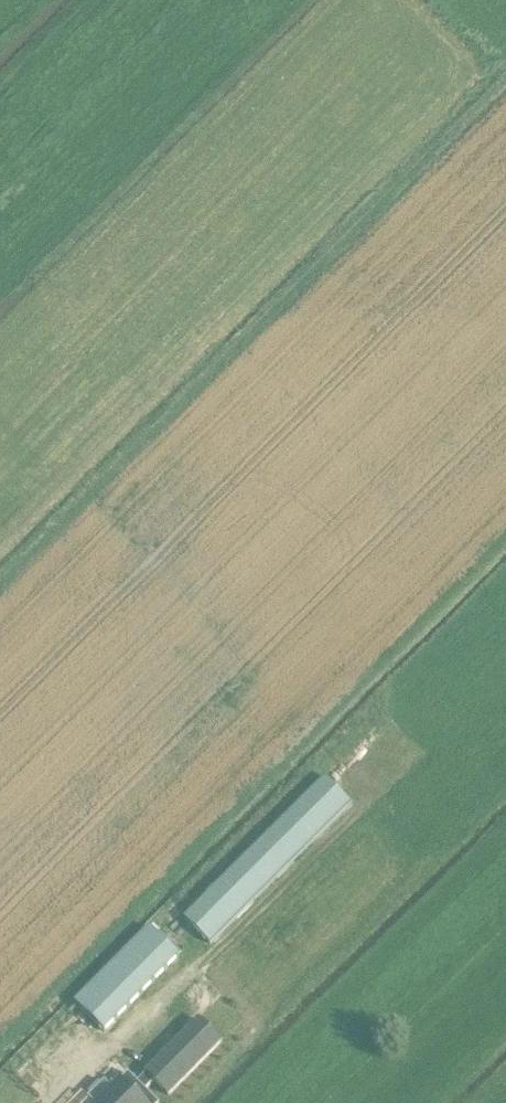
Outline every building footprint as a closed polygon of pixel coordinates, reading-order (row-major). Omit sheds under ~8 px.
[(185,919),(210,944),(351,804),(324,779),(185,919)] [(151,928),(76,1003),(94,1021),(105,1032),(180,957),(169,946),(151,928)] [(199,1020),(146,1073),(147,1074),(155,1082),(169,1096),(222,1042),(199,1020)] [(146,1091),(155,1082),(147,1074),(138,1083),(128,1074),(113,1090),(105,1082),(89,1098),(94,1102),(158,1102),(146,1091)]
